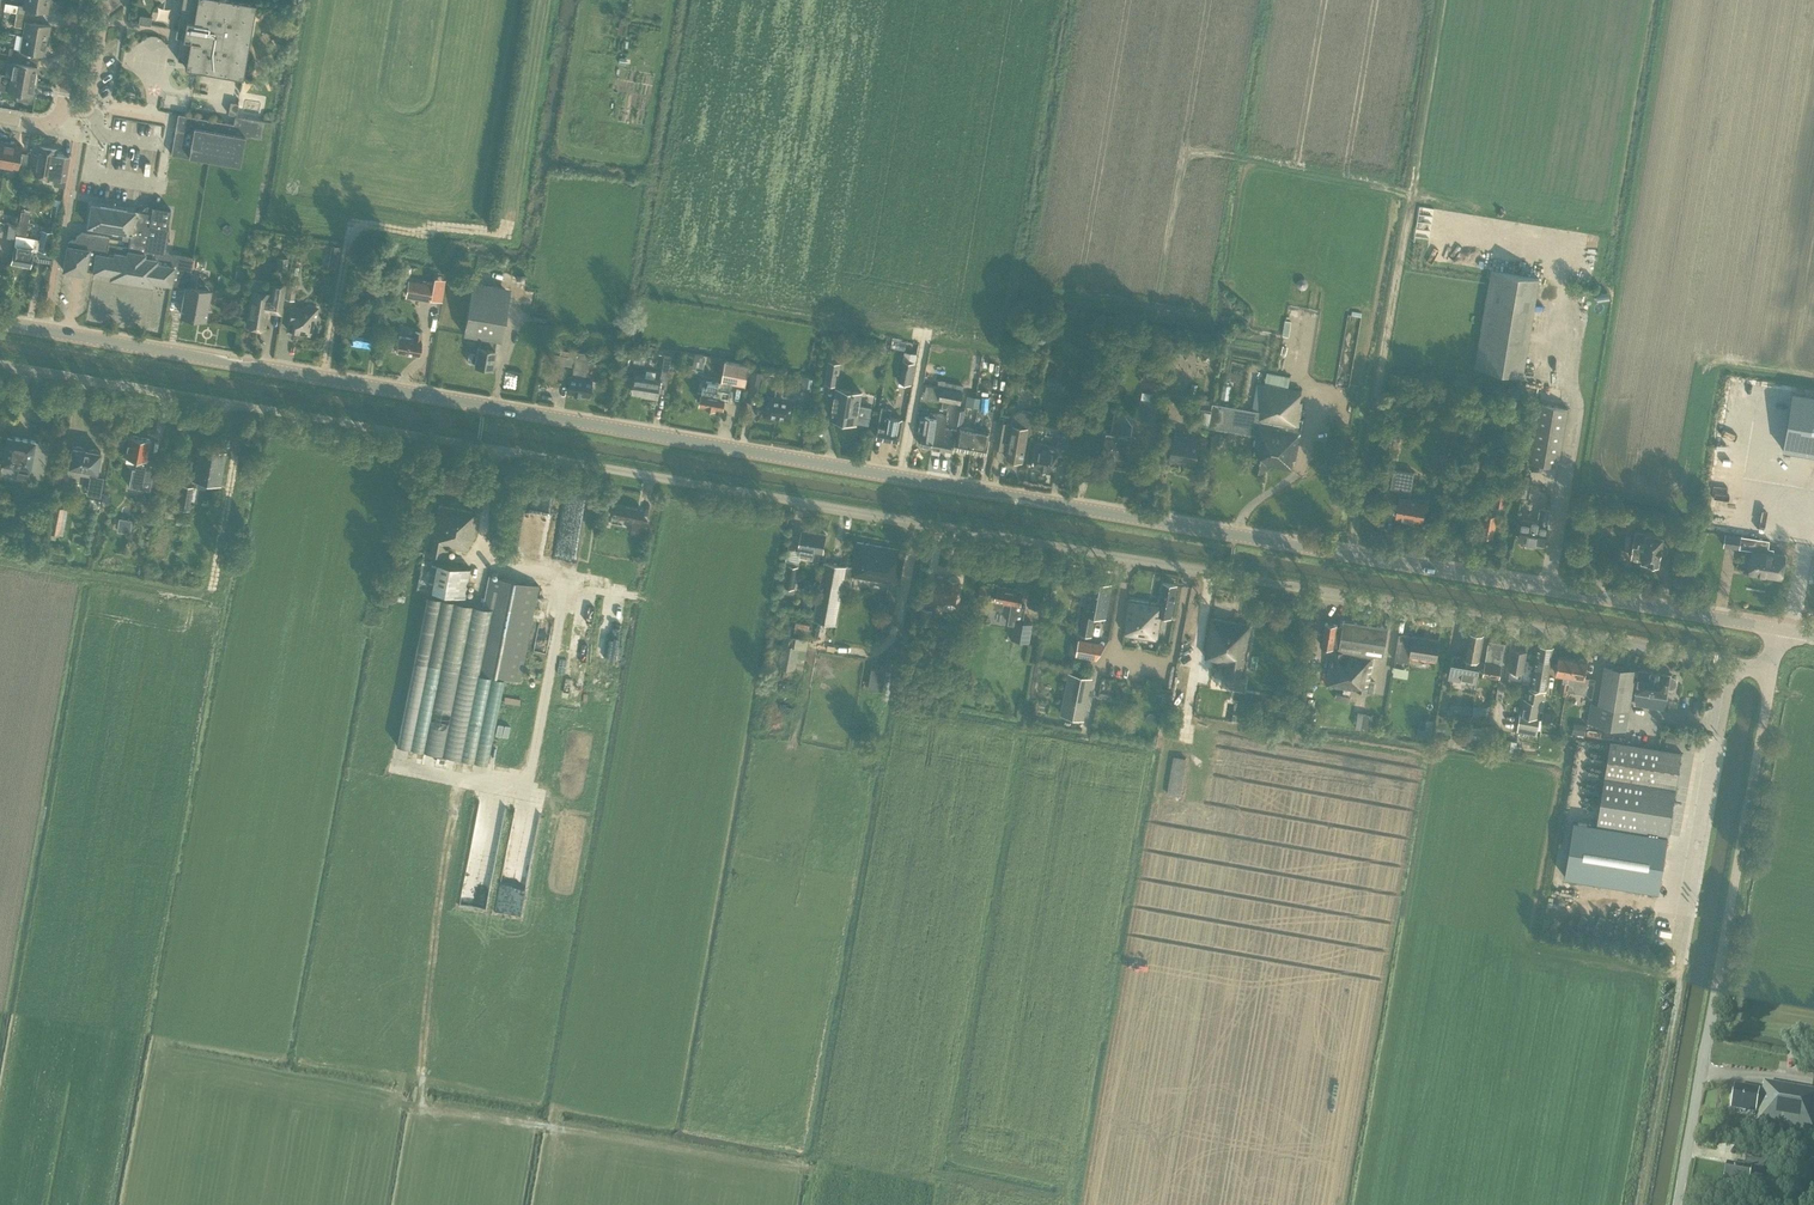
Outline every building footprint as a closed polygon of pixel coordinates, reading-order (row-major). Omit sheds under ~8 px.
[(50,0),(25,0),(24,6),(19,5),(18,12),(35,15),(36,9),(48,12),(50,0)] [(244,77),(257,3),(242,0),(184,0),(183,2),(188,3),(185,19),(180,18),(178,30),(183,31),(178,59),(188,61),(186,67),(244,77)] [(33,22),(35,15),(18,12),(16,20),(15,25),(25,27),(24,35),(48,40),(51,25),(33,22)] [(139,23),(151,25),(153,17),(141,15),(139,23)] [(46,55),(48,40),(24,35),(21,50),(11,48),(10,55),(27,58),(28,52),(46,55)] [(26,64),(27,58),(10,55),(9,61),(8,61),(5,75),(11,76),(35,81),(38,66),(26,64)] [(1,83),(3,75),(0,74),(0,90),(0,89),(8,90),(33,95),(35,81),(11,76),(10,84),(1,83)] [(229,109),(232,89),(217,87),(214,107),(229,109)] [(229,114),(237,115),(239,103),(231,102),(229,114)] [(237,115),(235,124),(179,114),(172,155),(190,158),(190,156),(241,165),(246,136),(263,139),(267,120),(237,115)] [(10,142),(2,141),(2,142),(0,142),(0,164),(6,165),(10,142)] [(18,143),(10,142),(6,165),(19,168),(20,166),(26,167),(29,153),(22,152),(23,146),(18,145),(18,143)] [(56,154),(57,148),(39,145),(38,155),(36,155),(34,162),(36,163),(35,173),(56,176),(55,183),(65,185),(70,156),(56,154)] [(131,240),(136,210),(93,203),(89,226),(124,232),(123,238),(131,240)] [(96,255),(93,270),(93,271),(112,274),(112,278),(154,286),(154,281),(172,284),(174,270),(186,272),(187,267),(192,268),(194,258),(166,253),(170,230),(169,230),(172,211),(152,208),(148,207),(147,212),(136,210),(131,240),(130,247),(109,243),(106,257),(96,255)] [(22,211),(18,232),(27,234),(30,212),(22,211)] [(10,222),(17,223),(18,216),(11,215),(10,222)] [(14,238),(17,225),(17,223),(10,222),(7,237),(14,238)] [(53,231),(48,230),(42,229),(39,250),(49,252),(53,231)] [(106,257),(109,243),(110,236),(83,232),(78,236),(77,240),(74,239),(70,242),(69,245),(65,270),(72,271),(86,274),(87,269),(93,270),(96,255),(106,257)] [(31,266),(34,248),(36,238),(22,236),(20,246),(16,245),(12,263),(31,266)] [(1445,248),(1478,250),(1479,244),(1445,242),(1445,248)] [(280,257),(280,269),(288,269),(288,258),(280,257)] [(191,273),(192,268),(187,267),(186,272),(174,270),(172,284),(187,287),(182,314),(207,318),(211,291),(190,288),(193,273),(191,273)] [(1540,277),(1519,274),(1491,270),(1475,366),(1524,375),(1540,277)] [(407,295),(430,299),(433,285),(409,281),(407,295)] [(502,340),(511,288),(474,281),(465,334),(482,337),(480,346),(479,346),(477,352),(471,351),(469,353),(467,360),(469,363),(475,364),(493,367),(496,348),(497,339),(502,340)] [(288,283),(286,298),(295,300),(297,285),(288,283)] [(281,313),(285,286),(272,284),(268,311),(281,313)] [(254,291),(248,325),(265,327),(270,293),(254,291)] [(385,323),(389,304),(377,302),(373,320),(385,323)] [(313,325),(314,325),(315,319),(318,320),(319,307),(307,305),(306,308),(293,306),(289,330),(298,331),(298,333),(312,335),(313,325)] [(351,343),(371,346),(374,330),(373,330),(374,325),(364,324),(363,328),(354,327),(351,343)] [(1291,344),(1293,329),(1286,328),(1284,343),(1291,344)] [(1038,332),(1037,338),(1040,342),(1044,342),(1047,340),(1048,333),(1045,330),(1041,329),(1038,332)] [(423,332),(419,332),(415,331),(414,337),(399,335),(397,351),(419,355),(422,339),(423,332)] [(355,348),(354,356),(374,358),(375,351),(355,348)] [(905,350),(904,360),(916,362),(916,360),(918,352),(905,350)] [(555,353),(554,362),(563,364),(565,355),(555,353)] [(668,389),(670,373),(673,355),(666,354),(663,371),(661,378),(636,374),(633,392),(643,394),(643,395),(659,397),(660,391),(662,391),(663,387),(668,389)] [(695,356),(693,368),(703,369),(705,358),(705,355),(701,355),(695,354),(695,356)] [(589,361),(578,359),(576,376),(570,375),(569,381),(569,383),(567,392),(590,396),(591,388),(591,386),(592,379),(598,380),(601,363),(589,361)] [(842,361),(830,359),(830,360),(827,381),(838,382),(842,362),(842,361)] [(750,364),(726,360),(722,381),(746,385),(750,364)] [(904,360),(900,381),(906,383),(912,384),(916,362),(904,360)] [(750,389),(748,401),(758,403),(763,372),(753,370),(750,389)] [(1062,376),(1049,373),(1046,383),(1059,386),(1062,376)] [(719,388),(720,385),(720,382),(707,380),(706,386),(704,385),(703,391),(701,402),(709,403),(708,404),(717,406),(717,404),(725,406),(726,399),(729,400),(731,390),(719,388)] [(1236,407),(1232,430),(1257,435),(1252,468),(1267,470),(1268,465),(1292,470),(1294,459),(1297,460),(1302,433),(1301,433),(1304,419),(1302,418),(1304,401),(1301,401),(1303,393),(1302,392),(1303,390),(1265,384),(1258,383),(1253,410),(1236,407)] [(792,420),(795,399),(797,388),(778,384),(776,395),(768,394),(765,416),(792,420)] [(863,391),(850,389),(837,386),(832,418),(858,423),(858,422),(869,424),(873,407),(861,405),(863,391)] [(950,402),(958,403),(961,404),(964,391),(942,386),(940,400),(944,400),(942,408),(949,410),(950,402)] [(1783,450),(1813,455),(1813,395),(1793,391),(1783,450)] [(927,403),(937,403),(937,395),(927,394),(927,403)] [(981,397),(972,395),(970,406),(979,408),(981,397)] [(1160,402),(1151,400),(1141,398),(1138,419),(1156,422),(1160,402)] [(1236,407),(1214,403),(1213,402),(1213,400),(1203,399),(1202,410),(1204,410),(1202,425),(1209,426),(1232,430),(1236,407)] [(1529,462),(1559,467),(1569,408),(1539,403),(1529,462)] [(1760,403),(1759,408),(1770,411),(1771,406),(1760,403)] [(903,419),(890,417),(892,409),(883,407),(878,438),(899,442),(903,419)] [(966,409),(961,408),(957,407),(954,422),(964,423),(966,409)] [(1029,428),(1030,428),(1033,411),(1021,409),(1014,413),(1010,441),(1007,458),(1023,461),(1029,428)] [(1133,434),(1132,434),(1134,424),(1124,410),(1117,409),(1115,410),(1112,430),(1105,429),(1106,423),(1095,422),(1091,449),(1100,450),(1099,454),(1129,458),(1131,446),(1133,447),(1134,444),(1131,444),(1133,434)] [(948,415),(943,414),(931,412),(930,416),(926,416),(923,431),(924,431),(922,446),(932,447),(936,424),(947,425),(948,415)] [(1004,448),(1009,422),(1000,421),(998,433),(996,443),(996,447),(1004,448)] [(947,427),(947,425),(936,424),(932,447),(953,451),(956,437),(957,437),(958,429),(947,427)] [(973,432),(974,432),(975,428),(961,425),(959,437),(956,450),(969,452),(973,432)] [(1470,429),(1468,444),(1478,445),(1479,430),(1470,429)] [(989,434),(974,432),(973,432),(969,452),(986,455),(988,441),(996,443),(998,433),(990,432),(989,434)] [(1058,455),(1059,455),(1067,457),(1071,433),(1060,432),(1058,445),(1036,441),(1035,448),(1032,466),(1055,470),(1058,455)] [(1196,463),(1200,438),(1175,434),(1171,459),(1196,463)] [(44,478),(50,443),(8,435),(3,462),(13,464),(12,467),(19,468),(18,474),(29,476),(29,475),(44,478)] [(150,438),(140,437),(130,435),(126,456),(138,459),(136,469),(133,468),(130,486),(138,488),(150,490),(151,485),(158,486),(161,470),(154,469),(156,460),(147,458),(150,438)] [(883,443),(882,453),(876,452),(874,459),(893,461),(896,445),(883,443)] [(84,448),(83,447),(78,446),(76,447),(75,447),(74,447),(70,466),(93,470),(92,476),(95,477),(92,495),(102,496),(105,477),(98,476),(98,471),(99,471),(102,451),(101,451),(99,451),(98,449),(94,449),(92,450),(90,449),(89,449),(87,449),(87,448),(86,448),(86,449),(84,448)] [(193,479),(220,484),(226,452),(199,446),(193,479)] [(1443,452),(1440,465),(1450,467),(1453,455),(1443,452)] [(1176,460),(1174,469),(1201,474),(1203,465),(1176,460)] [(1410,480),(1411,476),(1411,472),(1395,470),(1391,492),(1401,494),(1397,516),(1423,520),(1425,509),(1428,510),(1430,500),(1419,498),(1419,499),(1419,501),(1410,499),(1413,481),(1410,480)] [(194,486),(188,485),(183,484),(182,486),(177,485),(175,496),(180,497),(179,504),(191,506),(194,486)] [(103,500),(101,500),(91,498),(90,507),(102,509),(103,500)] [(1498,514),(1497,514),(1498,506),(1504,507),(1505,500),(1497,498),(1496,506),(1490,504),(1489,513),(1486,512),(1482,534),(1494,537),(1498,514)] [(478,511),(450,506),(438,504),(429,554),(445,556),(447,546),(468,550),(470,539),(474,540),(478,511)] [(642,519),(643,509),(615,504),(613,517),(630,520),(630,523),(632,523),(631,533),(646,536),(649,520),(642,519)] [(49,532),(59,534),(64,507),(54,506),(49,532)] [(166,510),(165,516),(175,518),(176,511),(166,510)] [(1605,514),(1604,521),(1613,522),(1614,515),(1605,514)] [(1522,519),(1519,538),(1528,539),(1528,542),(1545,545),(1548,523),(1522,519)] [(1646,530),(1646,531),(1636,529),(1631,557),(1641,558),(1641,559),(1660,562),(1661,554),(1662,554),(1663,554),(1665,553),(1666,552),(1667,551),(1668,550),(1668,548),(1668,547),(1668,545),(1667,544),(1666,542),(1665,541),(1663,541),(1665,533),(1646,530)] [(825,552),(824,552),(827,535),(803,530),(800,549),(801,549),(801,555),(813,558),(814,551),(824,553),(825,552)] [(1724,546),(1752,550),(1753,549),(1756,549),(1757,538),(1726,533),(1724,546)] [(1753,549),(1750,573),(1782,578),(1786,553),(1774,552),(1775,549),(1769,548),(1770,540),(1757,538),(1756,549),(1753,549)] [(847,565),(847,566),(845,576),(853,577),(853,576),(876,580),(882,546),(858,542),(853,567),(847,565)] [(1522,544),(1522,553),(1549,555),(1549,546),(1522,544)] [(901,581),(907,550),(882,546),(876,580),(890,582),(890,579),(901,581)] [(470,568),(450,564),(423,559),(416,593),(432,596),(433,590),(466,596),(470,568)] [(845,576),(847,566),(825,563),(825,565),(823,564),(813,624),(836,627),(845,576)] [(799,566),(794,565),(789,564),(785,586),(795,588),(799,566)] [(428,597),(415,658),(504,677),(520,680),(539,585),(491,575),(484,608),(428,597)] [(957,577),(955,577),(952,576),(952,577),(949,577),(936,575),(932,599),(932,601),(931,608),(923,607),(920,622),(931,623),(933,613),(936,613),(938,602),(945,603),(945,601),(956,603),(960,579),(958,578),(957,577)] [(1097,616),(1106,618),(1112,584),(1090,580),(1081,633),(1093,635),(1097,616)] [(1126,634),(1159,640),(1162,616),(1172,617),(1177,584),(1163,582),(1160,603),(1129,598),(1125,623),(1128,623),(1126,634)] [(990,598),(992,587),(981,585),(979,597),(990,598)] [(1026,605),(1021,605),(1023,590),(998,586),(997,593),(994,593),(993,602),(992,607),(1003,609),(1004,603),(1012,604),(1009,623),(1015,624),(1012,638),(1029,641),(1033,623),(1023,621),(1026,605)] [(1223,675),(1243,678),(1252,625),(1212,618),(1206,657),(1206,658),(1215,660),(1225,663),(1223,675)] [(1384,657),(1389,627),(1343,620),(1343,625),(1339,648),(1339,650),(1375,656),(1384,657)] [(1339,648),(1343,625),(1326,623),(1322,646),(1334,647),(1339,648)] [(1484,634),(1469,631),(1465,656),(1454,655),(1450,678),(1462,680),(1463,674),(1474,676),(1473,682),(1476,682),(1479,665),(1476,665),(1477,659),(1480,660),(1484,634)] [(1506,647),(1508,635),(1490,632),(1488,644),(1487,658),(1503,661),(1503,659),(1505,647),(1506,647)] [(779,667),(796,670),(800,648),(808,649),(810,638),(785,633),(783,643),(779,667)] [(1440,640),(1413,636),(1413,635),(1400,633),(1395,660),(1410,663),(1411,656),(1437,660),(1440,640)] [(1097,642),(1080,639),(1077,656),(1095,658),(1097,642)] [(1555,647),(1539,644),(1532,686),(1547,689),(1555,647)] [(1375,656),(1339,650),(1333,649),(1326,685),(1357,691),(1357,690),(1374,693),(1376,682),(1371,681),(1375,658),(1374,658),(1375,656)] [(1528,651),(1514,649),(1510,670),(1524,672),(1528,651)] [(1570,683),(1574,659),(1559,657),(1556,674),(1564,675),(1563,682),(1562,681),(1560,694),(1567,695),(1569,683),(1570,683)] [(1500,678),(1503,661),(1487,658),(1484,675),(1500,678)] [(1586,677),(1588,661),(1574,659),(1570,683),(1575,684),(1574,691),(1587,693),(1589,678),(1586,677)] [(487,762),(504,678),(415,660),(398,744),(487,762)] [(1589,722),(1627,728),(1636,669),(1606,664),(1599,703),(1592,702),(1589,722)] [(873,669),(869,688),(883,690),(888,667),(882,666),(881,670),(873,669)] [(1640,669),(1636,693),(1667,698),(1669,687),(1672,687),(1674,686),(1676,684),(1677,681),(1676,678),(1673,677),(1671,676),(1671,674),(1640,669)] [(1060,713),(1079,717),(1088,675),(1069,671),(1060,713)] [(1547,692),(1536,690),(1529,689),(1527,699),(1522,698),(1518,731),(1527,732),(1527,738),(1535,739),(1535,735),(1537,735),(1538,728),(1542,729),(1541,728),(1543,719),(1540,718),(1541,711),(1544,711),(1547,692)] [(1277,710),(1279,699),(1267,697),(1265,707),(1277,710)] [(1578,701),(1576,716),(1586,717),(1588,703),(1578,701)] [(1462,716),(1469,718),(1471,706),(1464,705),(1462,716)] [(1541,728),(1542,729),(1549,729),(1552,713),(1544,711),(1543,719),(1541,728)] [(1680,742),(1681,737),(1682,732),(1668,730),(1666,740),(1680,742)] [(1668,836),(1676,787),(1682,753),(1611,741),(1605,775),(1597,824),(1668,836)] [(1516,743),(1512,742),(1510,751),(1520,752),(1520,748),(1516,747),(1516,743)] [(1171,803),(1185,805),(1189,767),(1175,766),(1171,803)] [(1566,876),(1660,892),(1669,836),(1668,836),(1597,824),(1575,821),(1566,876)] [(1764,1081),(1761,1099),(1757,1098),(1759,1089),(1735,1085),(1731,1108),(1755,1112),(1755,1110),(1759,1111),(1758,1121),(1813,1130),(1813,1090),(1764,1081)] [(1745,1157),(1743,1165),(1726,1162),(1723,1179),(1747,1184),(1749,1176),(1760,1178),(1764,1161),(1745,1157)]
